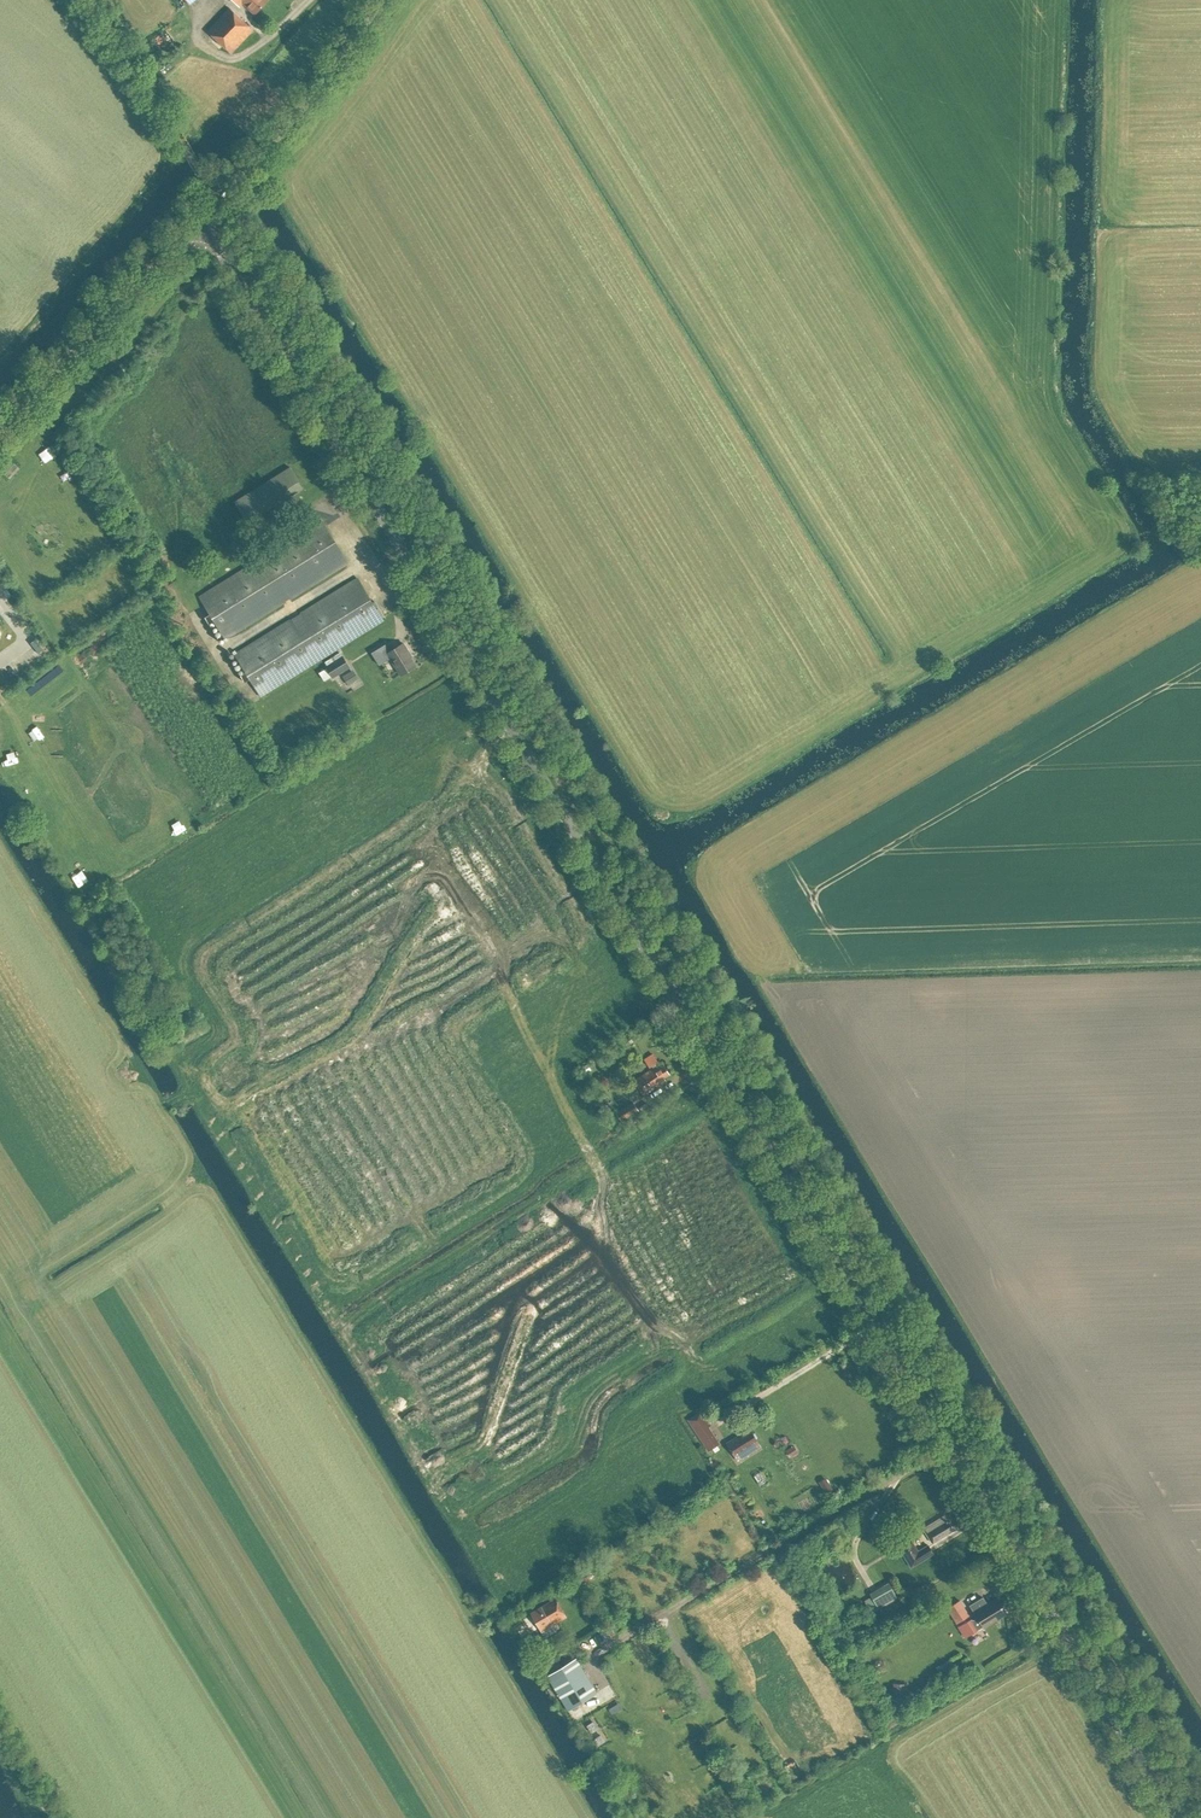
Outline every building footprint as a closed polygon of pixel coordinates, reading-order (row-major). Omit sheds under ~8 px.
[(239,7),(242,4),(254,15),(268,0),(232,0),(239,7)] [(231,53),(253,30),(230,8),(208,31),(231,53)] [(0,457),(0,465),(9,474),(18,465),(4,453),(0,457)] [(247,522),(303,488),(290,467),(234,502),(247,522)] [(225,638),(348,562),(323,521),(199,597),(225,638)] [(235,654),(246,672),(260,695),(383,619),(358,578),(235,654)] [(401,675),(416,666),(407,653),(409,652),(404,643),(390,651),(386,644),(372,653),(379,665),(391,658),(401,675)] [(342,656),(340,652),(325,661),(327,665),(324,666),(333,678),(351,668),(343,655),(342,656)] [(348,683),(357,678),(352,671),(344,677),(348,683)] [(664,1077),(669,1074),(664,1065),(661,1067),(659,1064),(657,1066),(655,1063),(658,1062),(653,1054),(645,1059),(650,1067),(652,1065),(654,1068),(634,1080),(643,1095),(666,1081),(664,1077)] [(622,1121),(639,1110),(633,1101),(616,1111),(622,1121)] [(699,1412),(687,1419),(707,1449),(718,1442),(707,1425),(709,1424),(704,1415),(701,1416),(699,1412)] [(738,1460),(761,1445),(756,1438),(757,1436),(754,1432),(752,1432),(748,1425),(740,1430),(741,1433),(731,1439),(732,1440),(728,1444),(738,1460)] [(794,1445),(785,1450),(789,1457),(798,1451),(794,1445)] [(832,1488),(825,1477),(818,1481),(825,1492),(832,1488)] [(933,1542),(953,1529),(945,1515),(924,1528),(933,1542)] [(928,1544),(916,1551),(911,1543),(900,1550),(911,1567),(933,1553),(928,1544)] [(892,1582),(870,1596),(878,1608),(900,1595),(892,1582)] [(552,1624),(568,1615),(557,1596),(532,1611),(542,1628),(551,1623),(552,1624)] [(1004,1613),(995,1599),(986,1605),(981,1598),(968,1606),(976,1618),(970,1622),(969,1620),(959,1627),(964,1637),(976,1630),(981,1627),(982,1628),(1004,1613)] [(956,1622),(969,1614),(960,1599),(947,1608),(956,1622)] [(618,1656),(610,1660),(617,1672),(625,1668),(618,1656)] [(568,1709),(597,1692),(576,1658),(547,1676),(568,1709)] [(935,1666),(941,1678),(955,1670),(949,1659),(935,1666)] [(906,1699),(907,1683),(893,1683),(892,1698),(906,1699)] [(592,1722),(587,1725),(591,1732),(597,1729),(592,1722)] [(600,1735),(594,1739),(597,1744),(604,1740),(600,1735)]
